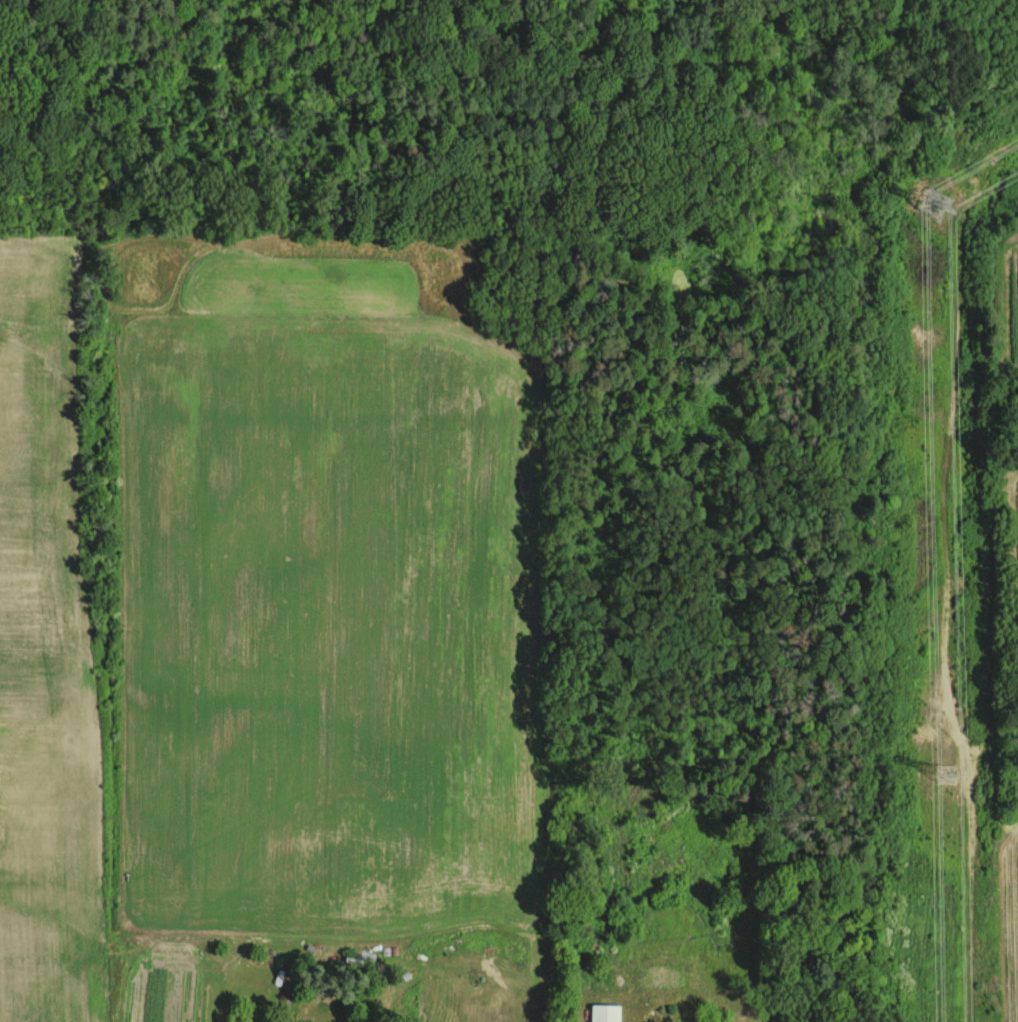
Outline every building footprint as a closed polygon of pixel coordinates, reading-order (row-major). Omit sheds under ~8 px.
[(590,1003),(590,1021),(619,1021),(619,1004),(590,1003)]
